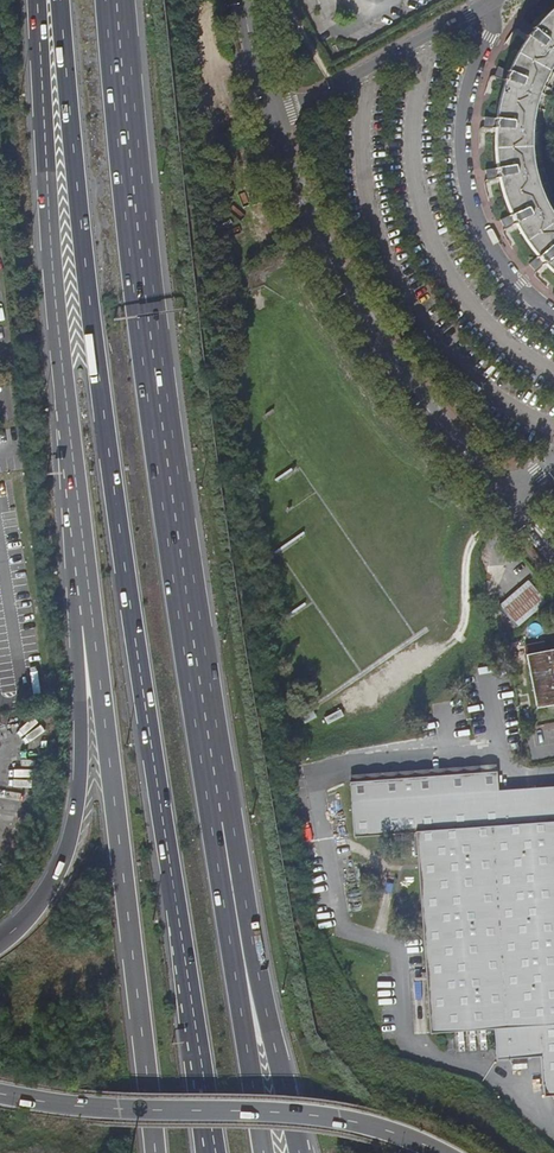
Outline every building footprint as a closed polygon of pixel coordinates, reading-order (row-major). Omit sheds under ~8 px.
[(548,13),(535,27),(534,29),(528,37),(523,44),(513,61),(509,71),(505,80),(504,84),(500,97),(497,115),(496,118),(495,128),(495,132),(495,147),(496,163),(497,168),(499,177),(500,185),(507,205),(510,212),(514,222),(515,225),(533,250),(537,255),(543,261),(545,263),(553,272),(553,221),(549,214),(545,208),(542,201),(541,200),(534,182),(532,172),(531,165),(530,163),(529,150),(528,135),(528,131),(529,125),(529,123),(533,103),(536,93),(537,91),(540,83),(545,74),(550,64),(553,59),(553,8),(548,13)] [(528,37),(534,29),(523,21),(517,29),(528,37)] [(540,83),(549,87),(553,77),(553,59),(550,64),(545,74),(540,83)] [(505,80),(509,71),(496,67),(493,75),(505,80)] [(533,103),(529,123),(539,124),(542,109),(546,94),(537,91),(536,93),(533,103)] [(495,128),(496,118),(483,116),(481,126),(495,128)] [(529,150),(530,163),(539,161),(538,149),(538,132),(528,131),(528,135),(529,150)] [(499,177),(497,168),(483,170),(485,180),(499,177)] [(534,182),(541,200),(550,196),(546,186),(541,171),(532,172),(534,182)] [(553,204),(545,208),(549,214),(553,221),(553,204)] [(514,222),(510,212),(498,217),(502,227),(514,222)] [(543,261),(537,255),(527,265),(533,271),(543,261)] [(499,605),(515,627),(517,627),(546,602),(529,580),(499,605)] [(536,706),(553,702),(553,650),(526,656),(536,706)] [(340,711),(324,719),(328,725),(344,717),(340,711)] [(495,795),(493,776),(349,786),(353,841),(415,836),(422,934),(425,973),(430,1036),(493,1032),(495,1063),(538,1061),(540,1090),(552,1089),(553,1089),(553,791),(495,795)]
